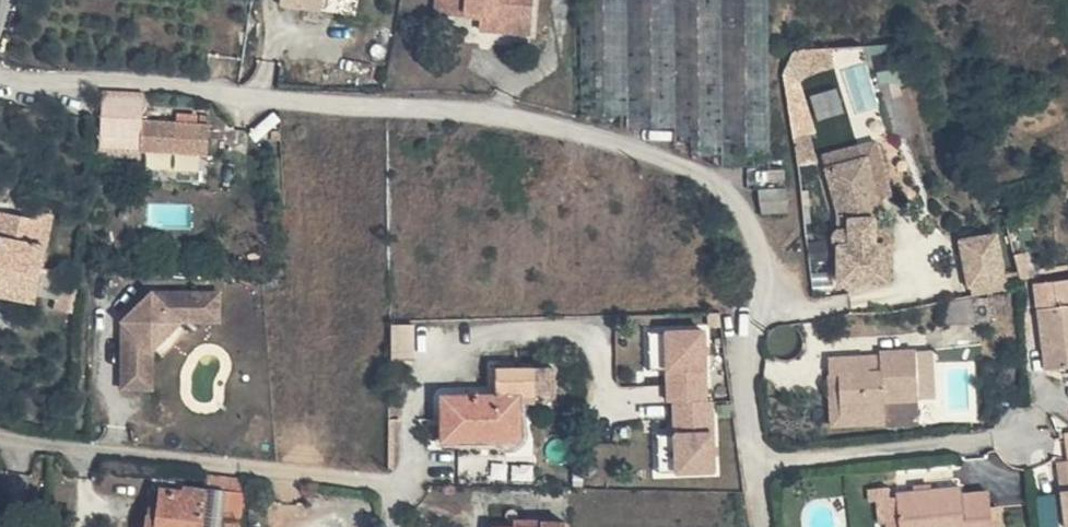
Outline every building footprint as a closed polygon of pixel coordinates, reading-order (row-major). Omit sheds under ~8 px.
[(269,1),(297,7),(296,14),(309,17),(310,9),(323,12),(325,0),(270,0),(269,1)] [(433,7),(453,9),(455,4),(466,5),(468,11),(478,14),(477,25),(515,30),(518,0),(433,0),(433,7)] [(792,50),(760,54),(763,70),(795,66),(792,50)] [(859,111),(882,104),(868,61),(845,68),(859,111)] [(129,128),(130,120),(132,96),(100,92),(94,95),(91,97),(89,126),(129,128)] [(195,126),(130,120),(129,128),(127,151),(164,155),(163,170),(192,172),(195,126)] [(129,128),(89,126),(87,147),(127,151),(129,128)] [(793,138),(775,142),(780,173),(798,170),(793,138)] [(802,161),(806,172),(845,156),(860,195),(873,191),(854,141),(802,161)] [(879,281),(877,245),(867,246),(866,234),(864,206),(860,195),(845,156),(806,172),(825,216),(826,237),(822,237),(820,240),(819,243),(820,248),(827,248),(828,262),(830,285),(879,281)] [(0,212),(0,289),(23,292),(31,243),(24,241),(28,217),(0,212)] [(968,277),(971,277),(973,286),(1000,279),(997,269),(985,231),(957,240),(968,277)] [(1058,268),(1061,292),(1039,294),(1044,358),(1067,356),(1067,267),(1058,268)] [(200,289),(157,287),(126,317),(126,384),(156,385),(156,346),(181,317),(199,317),(200,289)] [(220,289),(200,289),(199,317),(219,318),(220,289)] [(711,327),(674,328),(675,366),(675,398),(681,398),(682,430),(682,468),(720,467),(718,397),(713,398),(711,327)] [(674,328),(656,328),(657,367),(675,366),(674,328)] [(915,398),(910,348),(877,350),(877,355),(878,369),(868,370),(867,356),(824,360),(825,380),(836,379),(839,414),(880,410),(880,401),(915,398)] [(878,369),(877,355),(867,356),(868,370),(878,369)] [(1057,370),(1063,428),(1066,427),(1067,427),(1067,368),(1057,370)] [(521,393),(521,394),(542,393),(541,369),(502,370),(502,393),(521,393)] [(828,427),(840,426),(839,414),(836,379),(825,380),(828,427)] [(521,393),(502,393),(445,394),(445,439),(499,438),(511,444),(517,444),(526,431),(521,423),(521,394),(521,393)] [(917,422),(915,398),(880,401),(880,410),(881,421),(882,426),(917,422)] [(839,414),(840,426),(881,421),(880,410),(839,414)] [(682,430),(663,431),(665,468),(682,468),(682,430)] [(1055,458),(1058,484),(1067,483),(1067,475),(1066,455),(1060,456),(1055,458)] [(192,470),(152,464),(150,493),(168,493),(169,488),(192,486),(192,470)] [(192,470),(192,486),(169,488),(168,493),(150,493),(148,526),(232,526),(229,475),(192,470)] [(1058,484),(1062,520),(1067,519),(1067,483),(1058,484)] [(957,485),(893,493),(897,526),(991,526),(987,492),(958,494),(957,485)] [(884,526),(897,526),(893,493),(880,494),(884,526)]
